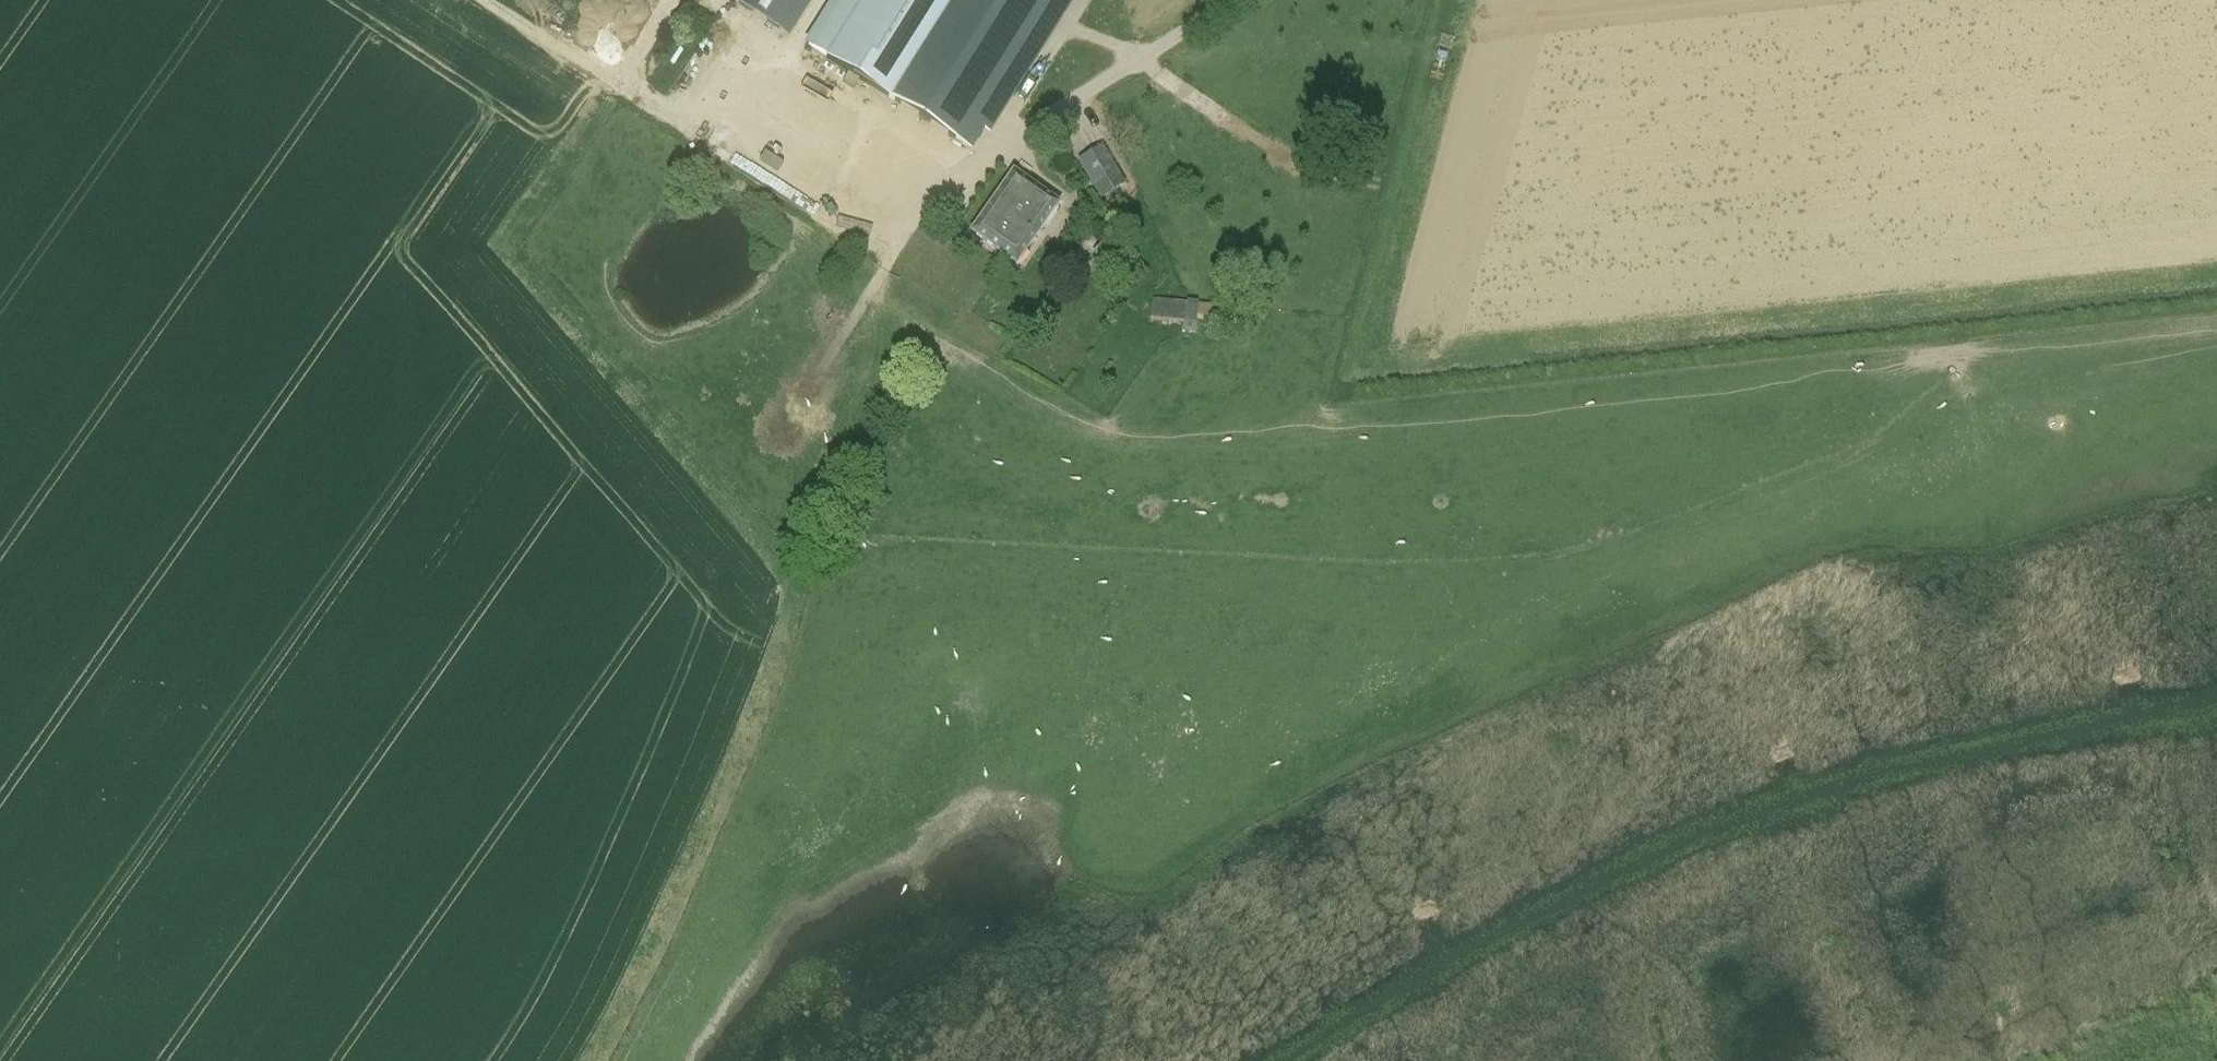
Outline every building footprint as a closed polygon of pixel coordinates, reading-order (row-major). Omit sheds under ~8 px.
[(788,36),(810,0),(731,0),(788,36)] [(811,50),(893,101),(957,0),(843,0),(811,50)] [(893,101),(970,149),(1064,0),(957,0),(893,101)] [(1103,146),(1079,159),(1078,160),(1101,200),(1126,185),(1118,172),(1103,146)] [(1017,262),(1059,202),(1013,170),(971,230),(1017,262)] [(1243,308),(1152,302),(1150,325),(1241,332),(1243,308)]
